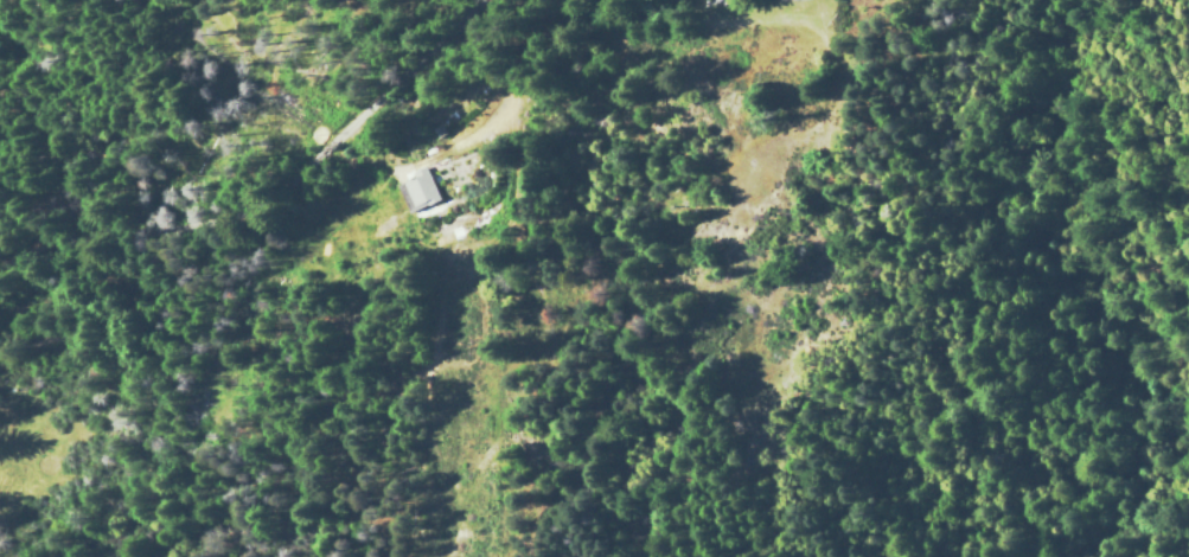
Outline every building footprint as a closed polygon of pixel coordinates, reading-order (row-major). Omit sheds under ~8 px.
[(392,180),(405,212),(436,199),(423,166),(392,180)]
